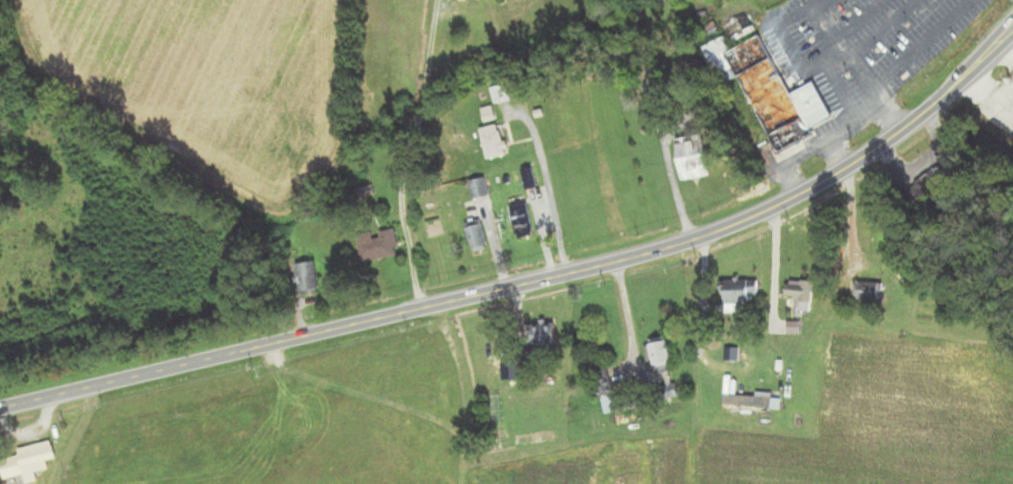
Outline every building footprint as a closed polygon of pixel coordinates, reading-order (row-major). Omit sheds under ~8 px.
[(834,118),(817,81),(800,89),(789,64),(780,68),(762,31),(731,45),(727,36),(703,47),(717,77),(727,72),(729,76),(740,72),(777,153),(817,135),(813,127),(834,118)] [(492,89),(498,105),(513,100),(507,83),(492,89)] [(496,119),(493,107),(484,109),(487,121),(496,119)] [(502,158),(502,125),(486,125),(486,158),(502,158)] [(708,139),(679,142),(684,179),(712,176),(708,139)] [(528,188),(538,186),(534,167),(524,169),(528,188)] [(470,182),(476,199),(491,195),(485,177),(470,182)] [(530,203),(512,206),(517,236),(534,234),(530,203)] [(490,247),(481,220),(466,225),(476,252),(490,247)] [(359,235),(364,262),(401,255),(396,227),(359,235)] [(321,291),(318,261),(297,263),(301,294),(321,291)] [(760,280),(723,280),(723,298),(760,298),(760,280)] [(788,295),(803,296),(803,301),(813,301),(814,281),(789,280),(788,295)] [(859,298),(882,300),(883,282),(860,281),(859,298)] [(558,348),(557,324),(529,324),(529,348),(558,348)] [(674,371),(673,342),(649,343),(650,372),(674,371)] [(626,410),(622,394),(604,398),(607,414),(626,410)] [(772,406),(772,396),(726,396),(726,406),(772,406)] [(53,442),(18,449),(19,454),(0,458),(0,459),(4,479),(26,474),(28,481),(36,479),(33,464),(57,459),(53,442)]
